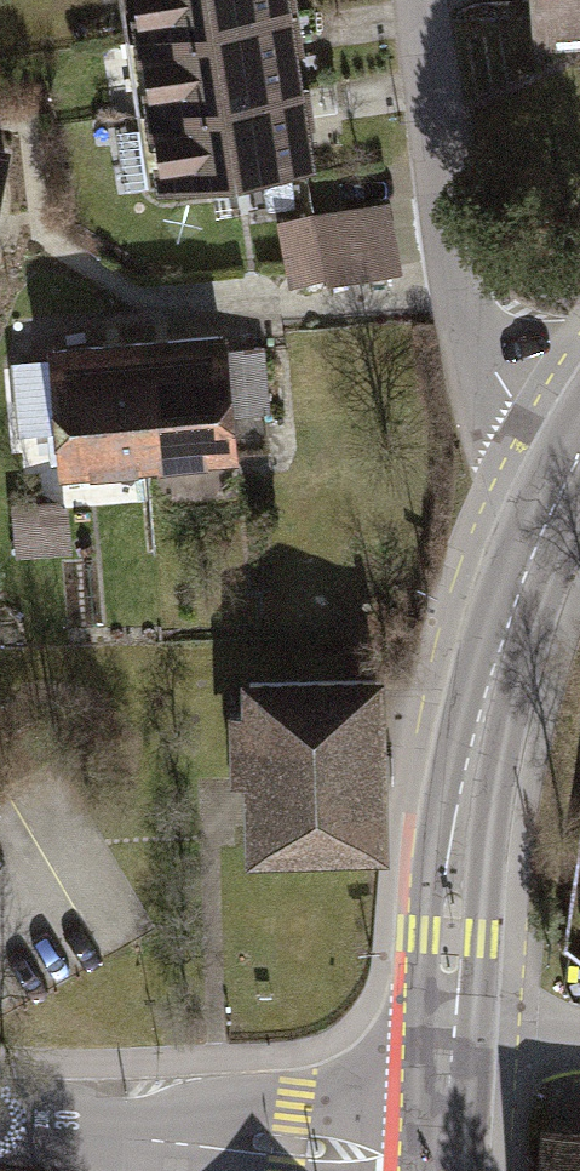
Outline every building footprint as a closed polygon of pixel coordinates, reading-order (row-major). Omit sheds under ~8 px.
[(292,0),(127,0),(133,44),(295,20),(292,0)] [(579,37),(579,0),(545,0),(547,39),(579,37)] [(307,99),(295,20),(133,44),(145,123),(307,99)] [(319,178),(307,99),(145,123),(157,202),(319,178)] [(368,209),(318,218),(329,282),(380,273),(368,209)] [(165,490),(258,482),(255,454),(285,451),(279,381),(249,384),(247,367),(155,375),(165,490)] [(73,498),(165,490),(155,375),(63,383),(65,407),(29,410),(36,483),(72,479),(73,498)] [(380,847),(376,680),(249,683),(250,714),(232,714),(234,776),(251,775),(253,850),(380,847)] [(546,1126),(543,1170),(579,1170),(579,1129),(546,1126)]
